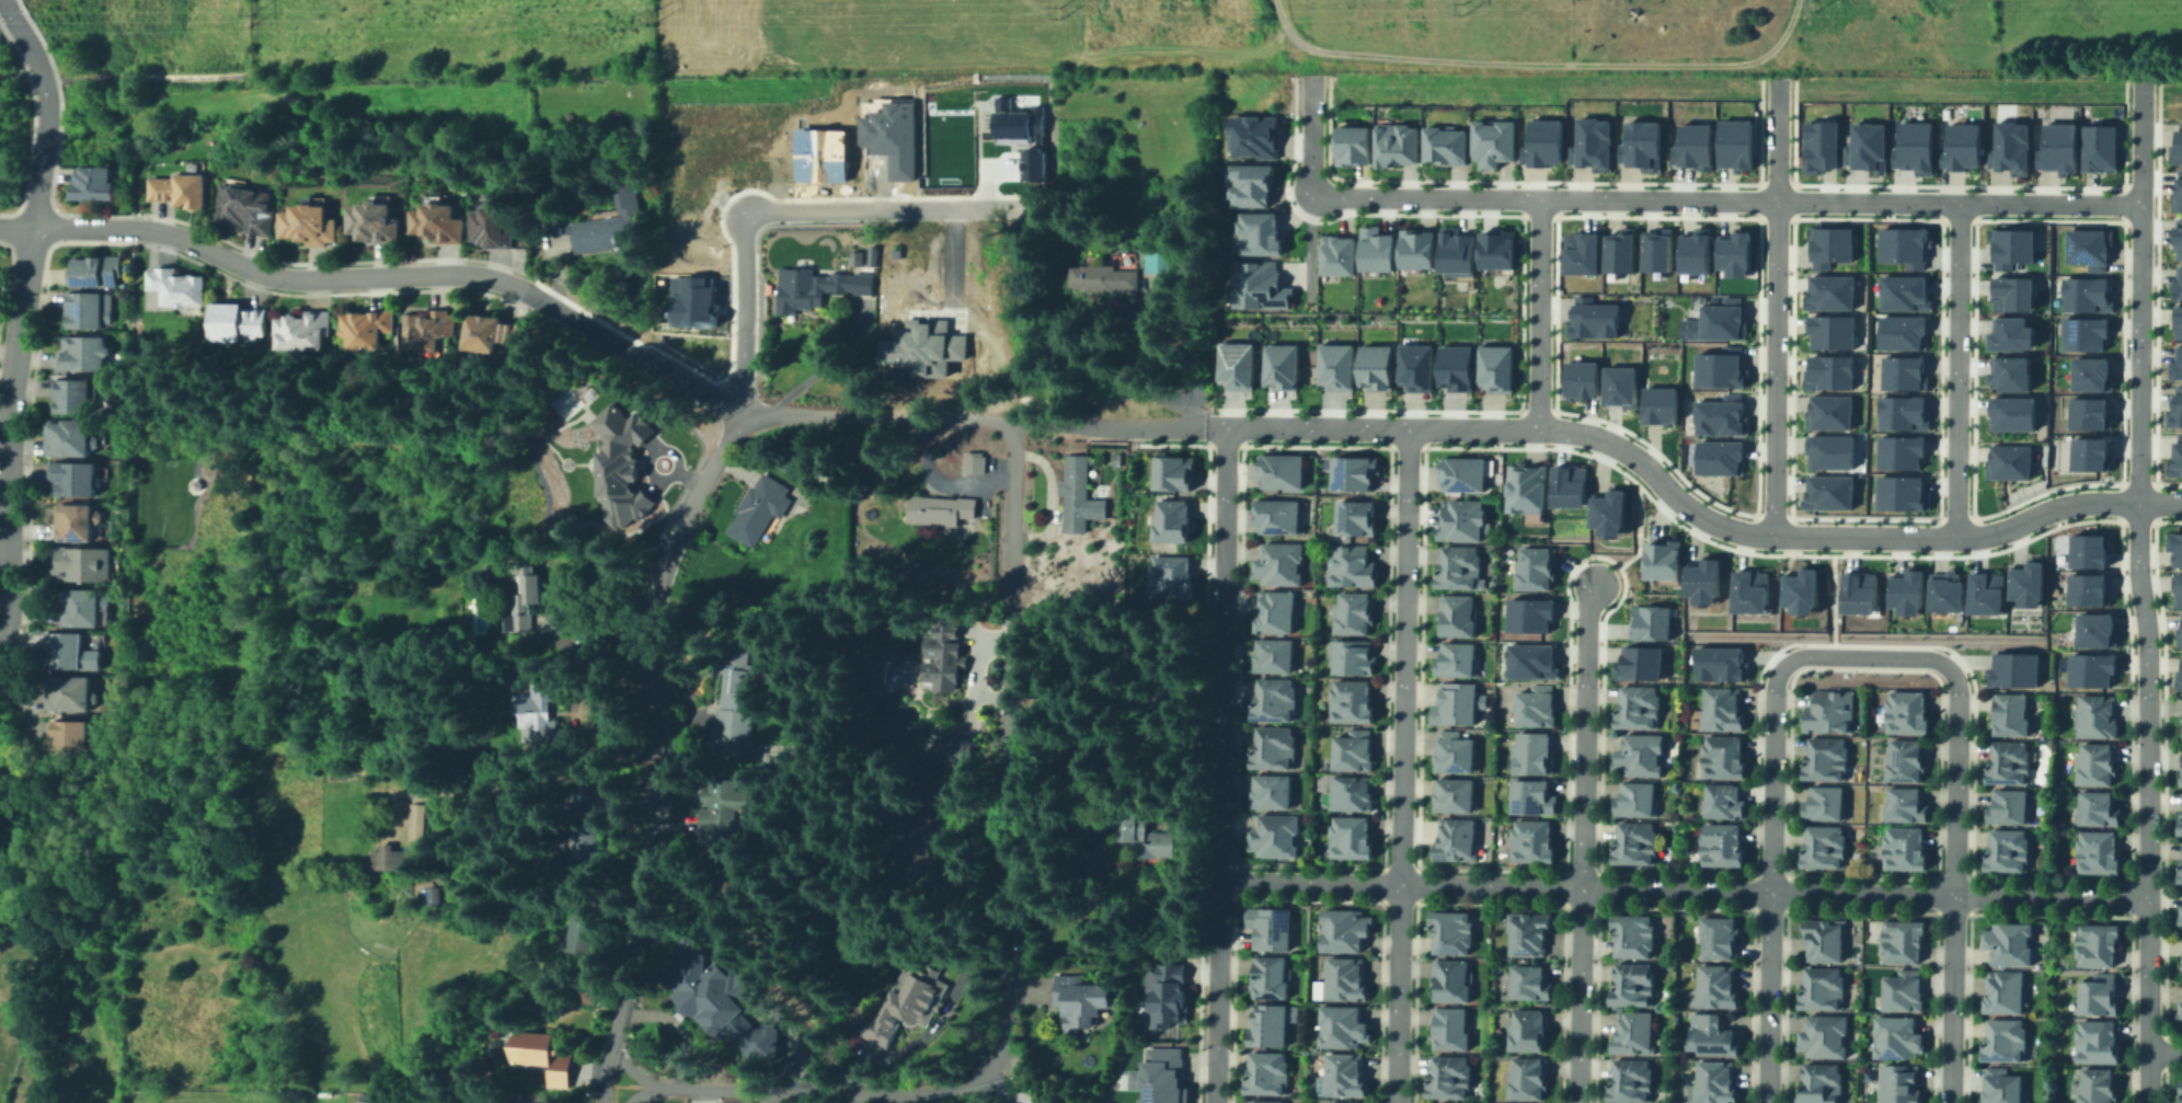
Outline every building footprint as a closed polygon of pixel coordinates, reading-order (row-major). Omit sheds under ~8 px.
[(995,95),(1009,95),(1009,110),(1031,110),(1031,104),(1042,104),(1042,133),(1041,133),(1040,149),(1043,149),(1043,179),(1020,179),(1020,149),(1023,149),(1023,145),(1034,146),(1034,133),(1029,133),(1029,140),(992,140),(994,110),(995,110),(995,95)] [(860,145),(860,142),(858,142),(858,114),(870,114),(870,108),(883,110),(883,100),(915,100),(912,179),(886,179),(886,152),(869,152),(869,146),(860,145)] [(1257,157),(1257,153),(1232,153),(1232,114),(1282,115),(1282,153),(1281,153),(1281,158),(1257,157)] [(1566,165),(1566,145),(1573,145),(1573,116),(1595,116),(1595,119),(1607,119),(1607,171),(1589,171),(1589,165),(1566,165)] [(1557,118),(1557,161),(1551,161),(1551,165),(1518,165),(1518,145),(1523,145),(1523,118),(1557,118)] [(2022,158),(2024,158),(2024,173),(2007,173),(2007,165),(2000,165),(2000,169),(1990,168),(1990,165),(1984,165),(1984,147),(1990,148),(1990,142),(1990,118),(2012,119),(2012,120),(2023,120),(2022,158)] [(1472,159),(1468,159),(1469,119),(1480,119),(1480,122),(1492,122),(1492,119),(1511,119),(1509,160),(1494,159),(1494,168),(1472,168),(1472,159)] [(1802,170),(1802,154),(1803,154),(1803,120),(1818,122),(1818,119),(1837,119),(1837,168),(1818,168),(1818,160),(1816,160),(1816,170),(1802,170)] [(1907,166),(1894,166),(1894,164),(1888,164),(1888,147),(1894,147),(1894,119),(1907,119),(1928,119),(1927,150),(1928,150),(1928,173),(1911,173),(1911,166),(1907,166)] [(2175,119),(2181,119),(2181,161),(2166,161),(2166,143),(2170,143),(2171,127),(2175,127),(2175,119)] [(1616,164),(1616,143),(1621,143),(1621,120),(1656,120),(1656,171),(1639,171),(1639,164),(1616,164)] [(1847,145),(1847,130),(1847,120),(1868,120),(1868,123),(1883,123),(1883,166),(1881,166),(1881,172),(1872,172),(1872,166),(1847,165),(1847,161),(1840,161),(1840,145),(1847,145)] [(1943,130),(1943,120),(1978,122),(1978,164),(1971,164),(1971,168),(1961,166),(1961,169),(1942,168),(1942,164),(1937,164),(1937,148),(1940,148),(1941,130),(1943,130)] [(2064,171),(2064,174),(2055,174),(2055,171),(2053,171),(2053,168),(2047,168),(2032,168),(2032,147),(2039,147),(2039,120),(2075,120),(2075,157),(2075,171),(2064,171)] [(1713,163),(1713,122),(1750,122),(1750,163),(1739,163),(1739,172),(1732,172),(1732,163),(1713,163)] [(2111,123),(2111,169),(2079,169),(2079,122),(2111,123)] [(1406,127),(1414,127),(1414,163),(1392,162),(1392,166),(1371,166),(1371,124),(1392,124),(1392,127),(1394,127),(1394,124),(1406,124),(1406,127)] [(1668,164),(1668,147),(1674,147),(1674,124),(1707,124),(1707,170),(1691,170),(1691,164),(1668,164)] [(1329,125),(1348,125),(1348,126),(1365,126),(1365,163),(1346,163),(1346,164),(1328,163),(1329,125)] [(1448,128),(1461,128),(1461,163),(1432,162),(1432,160),(1420,160),(1421,125),(1434,126),(1434,125),(1448,125),(1448,128)] [(796,127),(845,127),(843,180),(795,179),(796,127)] [(1273,163),(1279,163),(1279,181),(1276,181),(1276,192),(1273,191),(1273,205),(1237,205),(1237,162),(1273,162),(1273,163)] [(609,170),(632,166),(634,185),(611,188),(609,170)] [(118,185),(118,198),(99,198),(99,197),(73,197),(73,175),(82,175),(82,168),(111,168),(111,185),(118,185)] [(2174,168),(2181,168),(2181,209),(2171,209),(2167,209),(2167,192),(2171,192),(2171,175),(2174,175),(2174,168)] [(209,174),(209,210),(177,209),(177,200),(150,200),(150,179),(177,179),(177,174),(209,174)] [(221,182),(262,185),(261,192),(273,193),(269,234),(244,232),(245,221),(219,219),(221,182)] [(612,193),(635,188),(639,208),(616,212),(612,193)] [(393,204),(393,219),(399,219),(399,238),(361,238),(361,233),(351,233),(351,208),(361,208),(361,203),(369,204),(369,198),(380,198),(380,204),(393,204)] [(314,202),(314,207),(328,207),(328,217),(337,217),(337,241),(296,241),(296,237),(285,237),(285,212),(296,212),(296,207),(302,207),(302,202),(314,202)] [(502,202),(502,207),(510,207),(510,248),(484,248),(484,243),(473,243),(473,211),(484,211),(484,207),(492,207),(492,202),(502,202)] [(447,203),(447,205),(457,205),(457,218),(466,218),(466,242),(440,242),(440,237),(424,237),(424,234),(413,233),(413,209),(424,209),(424,205),(434,205),(434,203),(447,203)] [(1282,220),(1282,228),(1285,228),(1285,234),(1286,234),(1286,253),(1242,253),(1242,249),(1236,249),(1236,231),(1244,231),(1244,228),(1245,219),(1249,219),(1249,210),(1282,211),(1282,220)] [(563,214),(570,251),(544,255),(539,218),(563,214)] [(570,223),(627,214),(630,233),(612,237),(615,249),(575,255),(570,223)] [(2173,221),(2181,221),(2181,260),(2173,260),(2173,242),(2169,242),(2169,223),(2173,223),(2173,221)] [(1367,240),(1365,240),(1365,225),(1376,225),(1376,238),(1379,238),(1379,232),(1400,232),(1400,269),(1379,269),(1366,269),(1367,240)] [(1875,226),(1923,226),(1923,235),(1928,235),(1928,244),(1923,244),(1923,260),(1920,260),(1920,268),(1902,268),(1902,260),(1875,260),(1875,226)] [(1848,261),(1810,261),(1810,227),(1848,227),(1848,261)] [(1987,242),(1985,242),(1985,227),(1987,227),(2029,227),(2029,260),(2009,260),(2009,268),(1991,268),(1991,260),(1987,260),(1987,242)] [(1424,266),(1405,266),(1405,228),(1426,228),(1426,229),(1439,229),(1439,267),(1424,266)] [(1628,272),(1600,272),(1600,233),(1615,233),(1615,228),(1628,228),(1628,272)] [(1668,269),(1638,269),(1638,232),(1653,232),(1653,228),(1668,228),(1668,269)] [(1704,272),(1676,272),(1676,234),(1690,234),(1690,228),(1704,228),(1704,272)] [(2085,262),(2063,262),(2063,228),(2102,228),(2105,228),(2110,228),(2110,246),(2105,246),(2105,262),(2102,262),(2102,269),(2085,269),(2085,262)] [(1485,230),(1516,230),(1516,238),(1519,238),(1519,266),(1516,266),(1484,266),(1485,230)] [(1457,235),(1461,235),(1461,233),(1474,233),(1474,235),(1481,235),(1481,272),(1479,271),(1479,275),(1449,275),(1449,271),(1442,271),(1442,231),(1457,231),(1457,235)] [(1592,273),(1559,273),(1559,246),(1562,246),(1562,234),(1572,234),(1572,231),(1592,231),(1592,273)] [(1744,275),(1720,275),(1720,267),(1712,267),(1712,238),(1730,238),(1730,231),(1744,231),(1744,275)] [(1344,237),(1358,237),(1357,274),(1337,274),(1337,273),(1322,273),(1322,234),(1344,234),(1344,237)] [(876,245),(875,265),(865,264),(866,244),(876,245)] [(1145,246),(1170,246),(1170,271),(1145,271),(1145,246)] [(849,264),(848,253),(861,252),(861,264),(849,264)] [(76,285),(72,285),(72,271),(76,271),(76,260),(92,260),(92,256),(123,256),(123,276),(117,276),(117,285),(76,285)] [(1238,285),(1238,260),(1278,260),(1278,271),(1283,271),(1283,287),(1294,287),(1294,308),(1253,308),(1233,308),(1233,285),(1238,285)] [(2175,265),(2181,265),(2181,297),(2167,297),(2168,280),(2175,280),(2175,276),(2177,276),(2175,265)] [(177,268),(177,276),(208,276),(208,305),(162,305),(162,288),(149,288),(149,268),(158,268),(158,266),(177,266),(177,268)] [(1115,266),(1115,273),(1138,273),(1138,291),(1083,291),(1083,288),(1069,288),(1069,266),(1115,266)] [(831,273),(870,275),(869,291),(829,289),(828,309),(793,307),(793,313),(778,312),(780,284),(786,284),(788,275),(813,276),(813,272),(831,273)] [(668,275),(702,275),(702,285),(710,285),(710,301),(714,301),(714,313),(712,313),(711,324),(669,324),(670,292),(668,292),(668,275)] [(1850,309),(1805,309),(1805,275),(1850,275),(1850,309)] [(1875,309),(1875,275),(1919,275),(1919,300),(1928,300),(1928,310),(1875,309)] [(1986,276),(1991,276),(1991,275),(2028,275),(2028,309),(1991,309),(1991,298),(1986,298),(1986,276)] [(2059,276),(2102,276),(2102,292),(2110,292),(2110,311),(2094,311),(2059,310),(2059,276)] [(102,330),(69,330),(69,295),(111,295),(111,323),(102,323),(102,330)] [(1612,336),(1564,336),(1564,321),(1570,321),(1570,318),(1566,318),(1566,307),(1570,307),(1570,302),(1573,302),(1573,296),(1592,296),(1592,302),(1612,302),(1612,336)] [(1743,337),(1677,337),(1677,319),(1697,319),(1697,305),(1721,305),(1721,298),(1739,298),(1739,321),(1743,321),(1743,337)] [(2171,306),(2181,305),(2181,338),(2172,338),(2172,330),(2170,330),(2169,308),(2171,308),(2171,306)] [(245,306),(245,308),(267,308),(267,343),(215,343),(215,306),(245,306)] [(450,308),(450,313),(457,313),(457,349),(406,349),(406,315),(422,315),(422,313),(430,313),(430,308),(450,308)] [(393,310),(393,336),(382,336),(382,352),(352,352),(352,336),(343,336),(343,317),(354,317),(354,312),(365,312),(365,317),(375,317),(375,310),(393,310)] [(331,313),(331,333),(328,333),(328,351),(280,351),(280,333),(276,333),(276,319),(288,319),(288,314),(301,314),(301,319),(310,319),(310,313),(320,313),(320,311),(331,311),(331,313)] [(471,314),(506,317),(505,323),(519,324),(518,341),(503,340),(502,351),(469,348),(471,314)] [(880,337),(897,337),(898,328),(905,328),(905,315),(921,315),(921,320),(927,320),(927,317),(948,317),(948,330),(949,332),(962,332),(962,357),(948,357),(948,375),(926,375),(926,372),(914,372),(914,364),(900,364),(900,361),(880,361),(880,337)] [(1850,348),(1808,348),(1808,315),(1850,315),(1850,348)] [(1915,348),(1874,348),(1874,315),(1921,315),(1920,333),(1923,333),(1923,348),(1915,348)] [(2029,325),(2029,345),(2019,345),(2019,348),(1982,348),(1982,333),(1990,333),(1990,315),(2021,315),(2021,325),(2029,325)] [(2105,318),(2105,342),(2100,342),(2100,349),(2058,349),(2058,318),(2080,318),(2105,318)] [(105,337),(105,346),(112,346),(112,369),(61,369),(61,337),(105,337)] [(1224,343),(1257,343),(1257,379),(1257,389),(1231,389),(1231,382),(1222,382),(1222,374),(1224,374),(1224,343)] [(1301,381),(1301,389),(1277,389),(1277,382),(1267,382),(1267,344),(1279,344),(1302,344),(1301,381)] [(1332,390),(1332,384),(1324,384),(1324,344),(1357,344),(1356,384),(1355,384),(1355,390),(1332,390)] [(1380,383),(1360,383),(1360,344),(1396,345),(1396,383),(1396,388),(1380,388),(1380,383)] [(1414,381),(1404,381),(1403,344),(1436,344),(1436,381),(1421,381),(1421,387),(1414,387),(1414,381)] [(2174,344),(2181,344),(2181,378),(2166,378),(2166,361),(2173,361),(2174,344)] [(1477,345),(1478,383),(1442,383),(1440,346),(1477,345)] [(1516,345),(1515,380),(1517,380),(1517,390),(1491,390),(1491,384),(1483,383),(1484,345),(1516,345)] [(1691,353),(1718,353),(1718,345),(1737,345),(1737,353),(1739,353),(1738,374),(1743,374),(1743,389),(1691,388),(1691,353)] [(1811,382),(1805,382),(1805,369),(1811,369),(1811,355),(1852,355),(1852,390),(1811,390),(1811,382)] [(2023,356),(2023,390),(1994,390),(1994,387),(1986,387),(1986,382),(1983,382),(1983,371),(1988,371),(1988,355),(2001,355),(2001,356),(2023,356)] [(1917,379),(1925,379),(1925,389),(1908,389),(1908,388),(1877,388),(1877,356),(1917,356),(1917,379)] [(2089,356),(2104,356),(2104,377),(2110,377),(2110,389),(2083,389),(2068,389),(2068,356),(2089,356)] [(1600,398),(1585,398),(1585,402),(1571,402),(1571,398),(1569,398),(1569,363),(1600,363),(1600,398)] [(1638,407),(1624,407),(1624,403),(1606,403),(1606,366),(1638,366),(1638,407)] [(97,413),(58,413),(58,380),(97,380),(97,413)] [(2172,386),(2181,386),(2181,425),(2168,425),(2168,417),(2163,417),(2163,409),(2168,409),(2168,393),(2172,393),(2172,386)] [(1679,425),(1670,425),(1670,421),(1647,421),(1647,387),(1679,387),(1679,425)] [(1691,435),(1691,415),(1691,401),(1723,401),(1723,394),(1739,394),(1739,401),(1742,401),(1742,415),(1749,415),(1749,435),(1691,435)] [(1801,427),(1801,414),(1804,414),(1804,399),(1810,399),(1810,395),(1849,395),(1849,424),(1849,428),(1801,427)] [(1920,411),(1927,411),(1927,428),(1913,428),(1875,428),(1875,395),(1920,395),(1920,411)] [(2032,429),(1987,429),(1988,415),(1984,415),(1984,395),(1988,395),(2032,395),(2032,429)] [(2104,416),(2109,416),(2109,428),(2104,428),(2066,428),(2065,428),(2065,415),(2066,415),(2066,397),(2104,398),(2104,416)] [(632,487),(638,493),(642,490),(655,504),(640,519),(636,516),(630,522),(627,518),(617,529),(604,517),(613,506),(604,496),(609,491),(608,490),(601,490),(601,473),(608,473),(607,453),(602,453),(601,439),(588,427),(594,422),(608,434),(616,425),(613,424),(619,418),(625,424),(633,416),(638,421),(642,415),(656,428),(640,445),(636,448),(636,460),(631,460),(632,466),(641,466),(641,480),(632,480),(632,482),(632,483),(632,487)] [(91,433),(91,435),(97,435),(97,449),(91,449),(91,457),(51,457),(51,453),(44,453),(44,426),(62,426),(62,422),(91,422),(91,433)] [(2174,434),(2181,434),(2181,474),(2174,474),(2174,478),(2162,478),(2162,466),(2169,466),(2169,441),(2174,441),(2174,434)] [(1805,436),(1805,435),(1849,435),(1849,469),(1805,469),(1805,453),(1800,453),(1800,436),(1805,436)] [(1916,469),(1874,469),(1874,443),(1874,436),(1920,436),(1920,460),(1916,460),(1916,469)] [(2103,458),(2109,458),(2109,470),(2098,470),(2068,470),(2068,437),(2103,437),(2103,458)] [(1692,440),(1738,441),(1738,473),(1692,473),(1692,440)] [(2002,479),(1983,479),(1983,459),(1987,459),(1987,445),(2029,445),(2029,479),(2002,479)] [(960,450),(983,450),(983,472),(960,472),(960,450)] [(1088,533),(1066,533),(1066,494),(1060,494),(1060,480),(1066,480),(1066,450),(1092,450),(1092,480),(1088,480),(1088,498),(1103,498),(1103,517),(1088,517),(1088,533)] [(1113,468),(1113,451),(1132,451),(1132,468),(1113,468)] [(1294,455),(1294,453),(1308,453),(1308,471),(1298,471),(1298,487),(1257,487),(1257,453),(1294,455)] [(1193,471),(1190,471),(1190,490),(1155,490),(1155,455),(1191,456),(1193,456),(1193,471)] [(1347,489),(1331,489),(1332,466),(1334,466),(1334,456),(1368,456),(1381,457),(1380,479),(1381,479),(1381,489),(1347,489)] [(1447,479),(1443,479),(1443,456),(1447,456),(1489,457),(1488,490),(1447,489),(1447,479)] [(96,482),(96,499),(58,499),(58,482),(50,482),(50,463),(97,463),(96,482)] [(1512,463),(1550,464),(1550,481),(1557,481),(1557,507),(1549,507),(1549,513),(1512,512),(1512,463)] [(1560,464),(1594,464),(1594,507),(1560,507),(1560,464)] [(728,536),(740,512),(738,510),(750,485),(756,489),(763,472),(790,485),(785,494),(795,498),(785,519),(779,515),(760,552),(728,536)] [(1801,491),(1803,491),(1803,475),(1848,475),(1848,507),(1803,507),(1798,507),(1798,497),(1801,497),(1801,491)] [(1919,492),(1927,492),(1927,509),(1919,509),(1873,509),(1873,475),(1919,475),(1919,492)] [(1599,497),(1616,497),(1616,490),(1633,490),(1633,527),(1630,527),(1630,536),(1609,536),(1609,527),(1599,527),(1599,497)] [(912,494),(975,501),(972,527),(909,520),(912,494)] [(1259,499),(1260,498),(1298,499),(1298,532),(1259,532),(1259,522),(1251,522),(1252,499),(1259,499)] [(1485,499),(1484,539),(1445,538),(1446,498),(1485,499)] [(1157,499),(1187,499),(1186,541),(1156,541),(1157,499)] [(1340,502),(1380,501),(1380,533),(1341,533),(1340,502)] [(93,542),(60,542),(61,506),(93,506),(93,513),(101,513),(101,527),(93,527),(93,542)] [(2171,541),(2173,541),(2173,567),(2181,567),(2181,533),(2171,533),(2171,541)] [(2098,535),(2106,535),(2106,548),(2101,548),(2101,567),(2067,567),(2067,535),(2098,535)] [(1684,540),(1684,577),(1645,577),(1645,543),(1667,543),(1667,540),(1684,540)] [(1265,542),(1306,542),(1306,583),(1266,582),(1266,577),(1255,577),(1255,558),(1265,558),(1265,542)] [(1380,559),(1380,583),(1331,583),(1331,544),(1371,544),(1371,559),(1380,559)] [(1444,545),(1483,547),(1481,590),(1443,588),(1444,545)] [(1557,575),(1557,588),(1519,588),(1519,583),(1519,570),(1519,547),(1552,547),(1558,547),(1557,570),(1555,570),(1555,575),(1557,575)] [(112,573),(112,583),(59,583),(59,573),(55,573),(55,550),(112,550),(112,573)] [(1150,596),(1142,596),(1142,577),(1150,577),(1150,563),(1152,563),(1152,554),(1187,555),(1187,564),(1187,597),(1150,597),(1150,596)] [(1687,595),(1687,565),(1703,565),(1703,559),(1723,559),(1723,595),(1718,595),(1718,604),(1697,604),(1697,595),(1687,595)] [(2018,600),(2011,600),(2011,570),(2028,570),(2028,563),(2044,563),(2044,600),(2039,600),(2039,610),(2018,609),(2018,600)] [(519,633),(508,633),(508,608),(519,608),(519,596),(527,596),(527,564),(547,564),(547,605),(537,605),(536,633),(519,633)] [(1736,570),(1771,570),(1771,612),(1736,612),(1736,570)] [(1794,617),(1794,609),(1784,609),(1784,578),(1802,578),(1802,571),(1817,571),(1817,609),(1815,609),(1815,617),(1794,617)] [(1908,578),(1908,571),(1925,571),(1925,617),(1917,616),(1917,617),(1899,617),(1899,609),(1891,609),(1891,578),(1908,578)] [(1931,574),(1948,574),(1948,571),(1955,571),(1955,574),(1961,574),(1961,582),(1965,582),(1965,612),(1930,612),(1931,574)] [(1858,613),(1858,614),(1840,614),(1840,607),(1837,607),(1837,573),(1840,573),(1875,573),(1875,607),(1868,607),(1868,613),(1858,613)] [(1998,577),(2006,577),(2006,616),(1971,616),(1971,585),(1971,574),(1998,574),(1998,577)] [(2170,574),(2181,574),(2181,607),(2173,607),(2173,593),(2170,593),(2170,574)] [(2104,593),(2108,593),(2108,606),(2104,606),(2063,606),(2063,575),(2104,575),(2104,593)] [(1298,590),(1298,631),(1261,631),(1260,591),(1298,590)] [(1373,593),(1371,633),(1339,633),(1339,591),(1373,593)] [(99,593),(99,598),(108,598),(108,612),(99,612),(99,629),(66,629),(66,612),(61,612),(61,593),(99,593)] [(1475,595),(1475,635),(1443,635),(1443,595),(1475,595)] [(1514,631),(1514,599),(1562,599),(1562,618),(1557,618),(1557,631),(1514,631)] [(1673,606),(1673,639),(1634,637),(1634,606),(1673,606)] [(2072,613),(2104,614),(2111,614),(2111,629),(2104,629),(2104,634),(2114,634),(2114,647),(2099,646),(2072,646),(2072,613)] [(962,620),(962,658),(969,658),(969,671),(962,671),(962,687),(939,687),(939,660),(928,660),(928,636),(939,636),(939,620),(962,620)] [(84,634),(84,652),(101,652),(101,671),(49,671),(49,655),(46,655),(46,634),(84,634)] [(729,646),(741,653),(747,643),(735,636),(729,646)] [(1298,637),(1298,670),(1259,670),(1259,637),(1298,637)] [(1379,656),(1378,673),(1334,671),(1335,639),(1373,640),(1371,656),(1379,656)] [(1442,642),(1477,643),(1475,677),(1440,676),(1442,642)] [(1516,644),(1561,644),(1561,678),(1516,678),(1516,644)] [(1663,645),(1663,676),(1618,676),(1618,659),(1622,659),(1622,645),(1663,645)] [(1692,647),(1741,647),(1741,663),(1745,663),(1745,680),(1692,680),(1692,647)] [(1990,688),(1990,678),(1992,678),(1992,669),(1995,669),(1995,654),(2040,654),(2039,688),(1990,688)] [(2106,674),(2106,687),(2064,687),(2064,666),(2065,666),(2065,654),(2112,655),(2112,674),(2106,674)] [(869,674),(869,656),(883,656),(883,674),(869,674)] [(2177,656),(2181,656),(2181,690),(2177,690),(2171,690),(2171,678),(2177,678),(2177,656)] [(754,739),(746,738),(744,759),(710,756),(712,727),(720,728),(724,673),(758,676),(754,739)] [(1261,678),(1299,678),(1300,721),(1261,721),(1261,678)] [(94,691),(94,694),(100,694),(100,704),(93,704),(93,712),(50,712),(50,691),(46,691),(46,679),(94,679),(94,691)] [(1339,679),(1379,680),(1378,721),(1337,720),(1339,679)] [(562,721),(562,752),(529,752),(529,728),(522,728),(522,689),(530,689),(530,682),(559,682),(559,701),(552,701),(552,721),(562,721)] [(1435,722),(1435,702),(1440,702),(1442,682),(1482,685),(1481,723),(1435,722)] [(1553,682),(1553,690),(1559,690),(1559,723),(1517,723),(1516,690),(1532,690),(1532,682),(1553,682)] [(1737,688),(1737,713),(1742,713),(1742,728),(1703,728),(1703,688),(1737,688)] [(1656,722),(1656,732),(1615,731),(1615,714),(1618,714),(1618,689),(1657,689),(1656,722)] [(1852,692),(1852,719),(1851,719),(1851,735),(1825,735),(1825,733),(1806,732),(1806,708),(1814,708),(1814,692),(1852,692)] [(1888,734),(1888,692),(1926,692),(1926,734),(1888,734)] [(2113,737),(2072,735),(2075,693),(2115,696),(2113,737)] [(1997,737),(1997,696),(2026,696),(2026,737),(1997,737)] [(90,723),(90,738),(97,738),(97,750),(90,750),(90,758),(54,757),(54,742),(49,742),(49,723),(90,723)] [(1261,726),(1299,727),(1298,768),(1260,767),(1261,726)] [(1480,737),(1479,771),(1437,770),(1438,728),(1460,729),(1459,737),(1480,737)] [(1337,768),(1337,729),(1376,729),(1376,769),(1337,768)] [(1517,771),(1517,732),(1555,732),(1555,772),(1517,771)] [(929,763),(930,748),(940,749),(942,733),(972,736),(968,768),(929,763)] [(1747,767),(1747,780),(1706,780),(1706,773),(1701,773),(1701,748),(1706,748),(1706,737),(1738,737),(1738,754),(1744,754),(1744,767),(1747,767)] [(1662,738),(1662,778),(1626,778),(1626,771),(1615,771),(1615,751),(1624,751),(1624,738),(1662,738)] [(1840,785),(1803,785),(1803,766),(1811,766),(1811,739),(1845,739),(1845,778),(1840,778),(1840,785)] [(1894,782),(1894,742),(1921,742),(1921,782),(1894,782)] [(2076,742),(2113,743),(2112,785),(2075,784),(2076,742)] [(2029,785),(1995,785),(1995,745),(2031,745),(2031,785),(2029,785)] [(1296,773),(1295,808),(1256,807),(1257,772),(1296,773)] [(1378,790),(1378,809),(1335,808),(1336,775),(1373,775),(1373,790),(1378,790)] [(1475,779),(1475,813),(1437,813),(1438,778),(1475,779)] [(1515,781),(1553,781),(1553,795),(1560,795),(1560,812),(1515,812),(1515,781)] [(1893,824),(1894,782),(1921,782),(1921,824),(1893,824)] [(1654,784),(1654,800),(1657,800),(1657,818),(1628,818),(1628,815),(1611,815),(1611,800),(1622,800),(1622,784),(1654,784)] [(1738,785),(1738,801),(1745,801),(1745,819),(1733,819),(1733,820),(1704,820),(1706,785),(1738,785)] [(2029,785),(2029,826),(1985,826),(1985,805),(1995,805),(1995,785),(2029,785)] [(601,808),(597,860),(573,857),(575,827),(567,827),(570,809),(581,811),(582,792),(590,792),(592,786),(619,790),(617,809),(601,808)] [(1842,788),(1842,804),(1847,804),(1847,819),(1804,819),(1804,804),(1812,804),(1813,788),(1842,788)] [(2082,824),(2082,792),(2113,792),(2113,824),(2082,824)] [(739,802),(739,814),(747,814),(747,826),(739,826),(739,841),(733,841),(733,859),(708,859),(708,841),(699,841),(699,801),(739,802)] [(425,803),(425,857),(413,857),(412,870),(372,870),(372,851),(380,851),(380,843),(410,843),(410,803),(425,803)] [(1145,819),(1145,828),(1171,829),(1171,855),(1134,854),(1134,845),(1118,843),(1118,839),(1094,839),(1095,803),(1136,804),(1136,819),(1145,819)] [(1300,815),(1298,857),(1257,855),(1259,848),(1250,848),(1251,829),(1259,829),(1260,814),(1300,815)] [(1379,836),(1378,858),(1336,858),(1336,817),(1373,817),(1371,836),(1379,836)] [(1473,820),(1473,843),(1475,843),(1475,862),(1434,862),(1434,843),(1438,843),(1438,820),(1473,820)] [(1549,820),(1549,840),(1552,840),(1552,862),(1513,862),(1513,854),(1509,854),(1509,830),(1515,830),(1515,820),(1549,820)] [(1653,826),(1653,834),(1657,834),(1657,865),(1611,865),(1611,852),(1618,852),(1618,826),(1653,826)] [(1739,827),(1739,855),(1744,855),(1744,869),(1706,869),(1706,860),(1701,860),(1701,834),(1706,834),(1706,827),(1739,827)] [(1808,829),(1842,829),(1842,836),(1848,836),(1848,850),(1842,850),(1842,855),(1841,855),(1841,857),(1846,857),(1846,870),(1802,870),(1803,857),(1808,857),(1808,829)] [(1887,869),(1887,830),(1925,831),(1925,869),(1887,869)] [(1989,871),(1989,835),(2026,836),(2026,871),(1989,871)] [(2080,872),(2080,835),(2114,835),(2114,872),(2080,872)] [(424,887),(437,886),(438,903),(425,904),(424,887)] [(567,952),(574,900),(599,904),(593,955),(567,952)] [(1295,908),(1294,949),(1256,947),(1256,929),(1244,929),(1245,907),(1295,908)] [(1546,960),(1507,960),(1507,915),(1552,915),(1552,932),(1546,932),(1546,960)] [(1360,916),(1360,922),(1368,922),(1368,941),(1360,941),(1359,960),(1319,960),(1319,938),(1322,938),(1322,929),(1319,929),(1319,916),(1360,916)] [(1470,916),(1470,929),(1472,929),(1472,951),(1466,951),(1466,961),(1433,961),(1433,944),(1429,944),(1429,932),(1426,932),(1426,916),(1470,916)] [(1653,930),(1653,931),(1655,931),(1655,952),(1653,952),(1653,960),(1616,960),(1616,944),(1613,944),(1613,933),(1616,933),(1616,930),(1612,930),(1612,917),(1653,917),(1653,930)] [(1735,920),(1735,928),(1739,928),(1739,962),(1706,962),(1707,939),(1700,939),(1700,920),(1735,920)] [(1844,938),(1844,966),(1816,966),(1816,963),(1807,963),(1807,938),(1802,938),(1802,921),(1846,921),(1846,938),(1844,938)] [(1885,964),(1885,924),(1922,924),(1922,964),(1885,964)] [(2032,927),(2032,965),(1997,965),(1997,953),(1984,953),(1985,933),(1997,933),(1997,927),(2032,927)] [(2081,967),(2081,928),(2120,928),(2120,967),(2081,967)] [(703,946),(703,960),(712,951),(723,964),(735,952),(756,976),(736,993),(746,1006),(743,1008),(754,1021),(759,1021),(759,1016),(773,1016),(773,1021),(778,1021),(778,1055),(758,1055),(754,1058),(725,1026),(715,1034),(697,1013),(694,1014),(688,1007),(684,1011),(666,991),(666,962),(669,962),(669,951),(678,951),(678,933),(696,933),(696,946),(703,946)] [(1299,969),(1298,981),(1291,981),(1291,998),(1256,997),(1256,989),(1249,989),(1250,977),(1257,977),(1259,956),(1293,957),(1293,968),(1299,969)] [(895,992),(903,995),(916,964),(950,978),(928,1031),(907,1022),(896,1048),(862,1035),(871,1014),(884,1020),(895,992)] [(1187,964),(1186,1022),(1152,1022),(1153,964),(1187,964)] [(1615,964),(1651,964),(1650,973),(1653,973),(1653,1006),(1609,1006),(1609,996),(1610,996),(1610,988),(1611,988),(1611,967),(1615,967),(1615,964)] [(1360,965),(1360,987),(1366,987),(1366,1002),(1346,1002),(1346,1008),(1337,1008),(1337,1002),(1324,1002),(1324,965),(1360,965)] [(1466,967),(1465,992),(1470,992),(1470,1008),(1436,1008),(1436,967),(1466,967)] [(1799,967),(1841,968),(1840,1009),(1798,1008),(1799,967)] [(1547,968),(1547,985),(1553,985),(1553,1003),(1511,1003),(1511,968),(1547,968)] [(1733,969),(1733,990),(1739,990),(1739,1008),(1733,1008),(1733,1009),(1700,1009),(1700,1008),(1695,1008),(1695,990),(1700,990),(1700,968),(1733,969)] [(1917,968),(1917,1010),(1880,1011),(1879,978),(1896,978),(1896,969),(1917,968)] [(2029,984),(2029,1006),(2018,1006),(2018,1013),(1983,1013),(1983,970),(2019,972),(2018,984),(2029,984)] [(2114,973),(2114,1013),(2075,1012),(2076,981),(2093,981),(2093,973),(2114,973)] [(1063,1027),(1061,1027),(1061,1018),(1061,1013),(1060,1013),(1061,983),(1070,983),(1070,981),(1110,983),(1109,1007),(1096,1006),(1096,1014),(1090,1014),(1090,1025),(1076,1025),(1076,1027),(1076,1030),(1063,1030),(1063,1027)] [(1291,1004),(1290,1047),(1245,1046),(1245,1025),(1253,1026),(1253,1003),(1291,1004)] [(1359,1010),(1359,1029),(1368,1029),(1368,1045),(1359,1045),(1359,1054),(1318,1054),(1318,1038),(1321,1038),(1321,1029),(1319,1029),(1319,1010),(1359,1010)] [(1513,1056),(1506,1056),(1506,1023),(1513,1023),(1513,1011),(1546,1011),(1546,1034),(1543,1034),(1543,1056),(1513,1056)] [(1652,1012),(1652,1039),(1654,1039),(1654,1054),(1608,1054),(1608,1035),(1616,1035),(1617,1011),(1652,1012)] [(1721,1014),(1721,1033),(1737,1033),(1737,1059),(1699,1059),(1699,1048),(1690,1048),(1690,1033),(1692,1033),(1692,1014),(1721,1014)] [(1465,1015),(1465,1029),(1469,1029),(1469,1053),(1436,1053),(1436,1039),(1432,1039),(1432,1015),(1465,1015)] [(1845,1018),(1844,1057),(1803,1056),(1803,1050),(1792,1050),(1792,1033),(1804,1033),(1804,1016),(1845,1018)] [(1922,1035),(1922,1054),(1913,1054),(1913,1058),(1870,1058),(1870,1018),(1913,1018),(1913,1035),(1922,1035)] [(2020,1020),(2020,1060),(1980,1060),(1982,1019),(2020,1020)] [(2077,1022),(2116,1023),(2115,1060),(2076,1059),(2077,1022)] [(575,1057),(575,1090),(550,1090),(550,1068),(520,1068),(520,1036),(558,1036),(558,1057),(575,1057)] [(1183,1087),(1183,1102),(1134,1102),(1134,1100),(1137,1101),(1137,1096),(1141,1098),(1141,1088),(1125,1088),(1125,1068),(1139,1068),(1139,1060),(1144,1060),(1144,1046),(1179,1047),(1179,1056),(1180,1056),(1180,1087),(1183,1087)] [(1291,1053),(1291,1093),(1243,1092),(1243,1077),(1253,1077),(1253,1052),(1291,1053)] [(1359,1058),(1359,1081),(1365,1081),(1365,1099),(1345,1099),(1345,1101),(1339,1101),(1339,1099),(1321,1099),(1321,1081),(1324,1081),(1324,1058),(1359,1058)] [(1465,1060),(1465,1071),(1470,1071),(1470,1100),(1465,1100),(1465,1102),(1431,1102),(1431,1060),(1465,1060)] [(1543,1092),(1543,1102),(1508,1102),(1508,1085),(1512,1085),(1512,1062),(1548,1062),(1547,1092),(1543,1092)] [(1737,1084),(1737,1102),(1693,1102),(1693,1084),(1698,1084),(1698,1064),(1730,1064),(1730,1084),(1737,1084)] [(1840,1065),(1839,1102),(1796,1102),(1798,1064),(1840,1065)] [(1653,1084),(1653,1102),(1608,1102),(1608,1084),(1613,1084),(1613,1066),(1649,1066),(1649,1072),(1652,1072),(1652,1084),(1653,1084)] [(1915,1067),(1915,1102),(1877,1102),(1877,1067),(1915,1067)] [(2020,1077),(2020,1102),(1983,1102),(1983,1077),(1987,1077),(1987,1067),(2006,1067),(2006,1077),(2020,1077)] [(2111,1075),(2111,1102),(2082,1102),(2082,1075),(2111,1075)]
